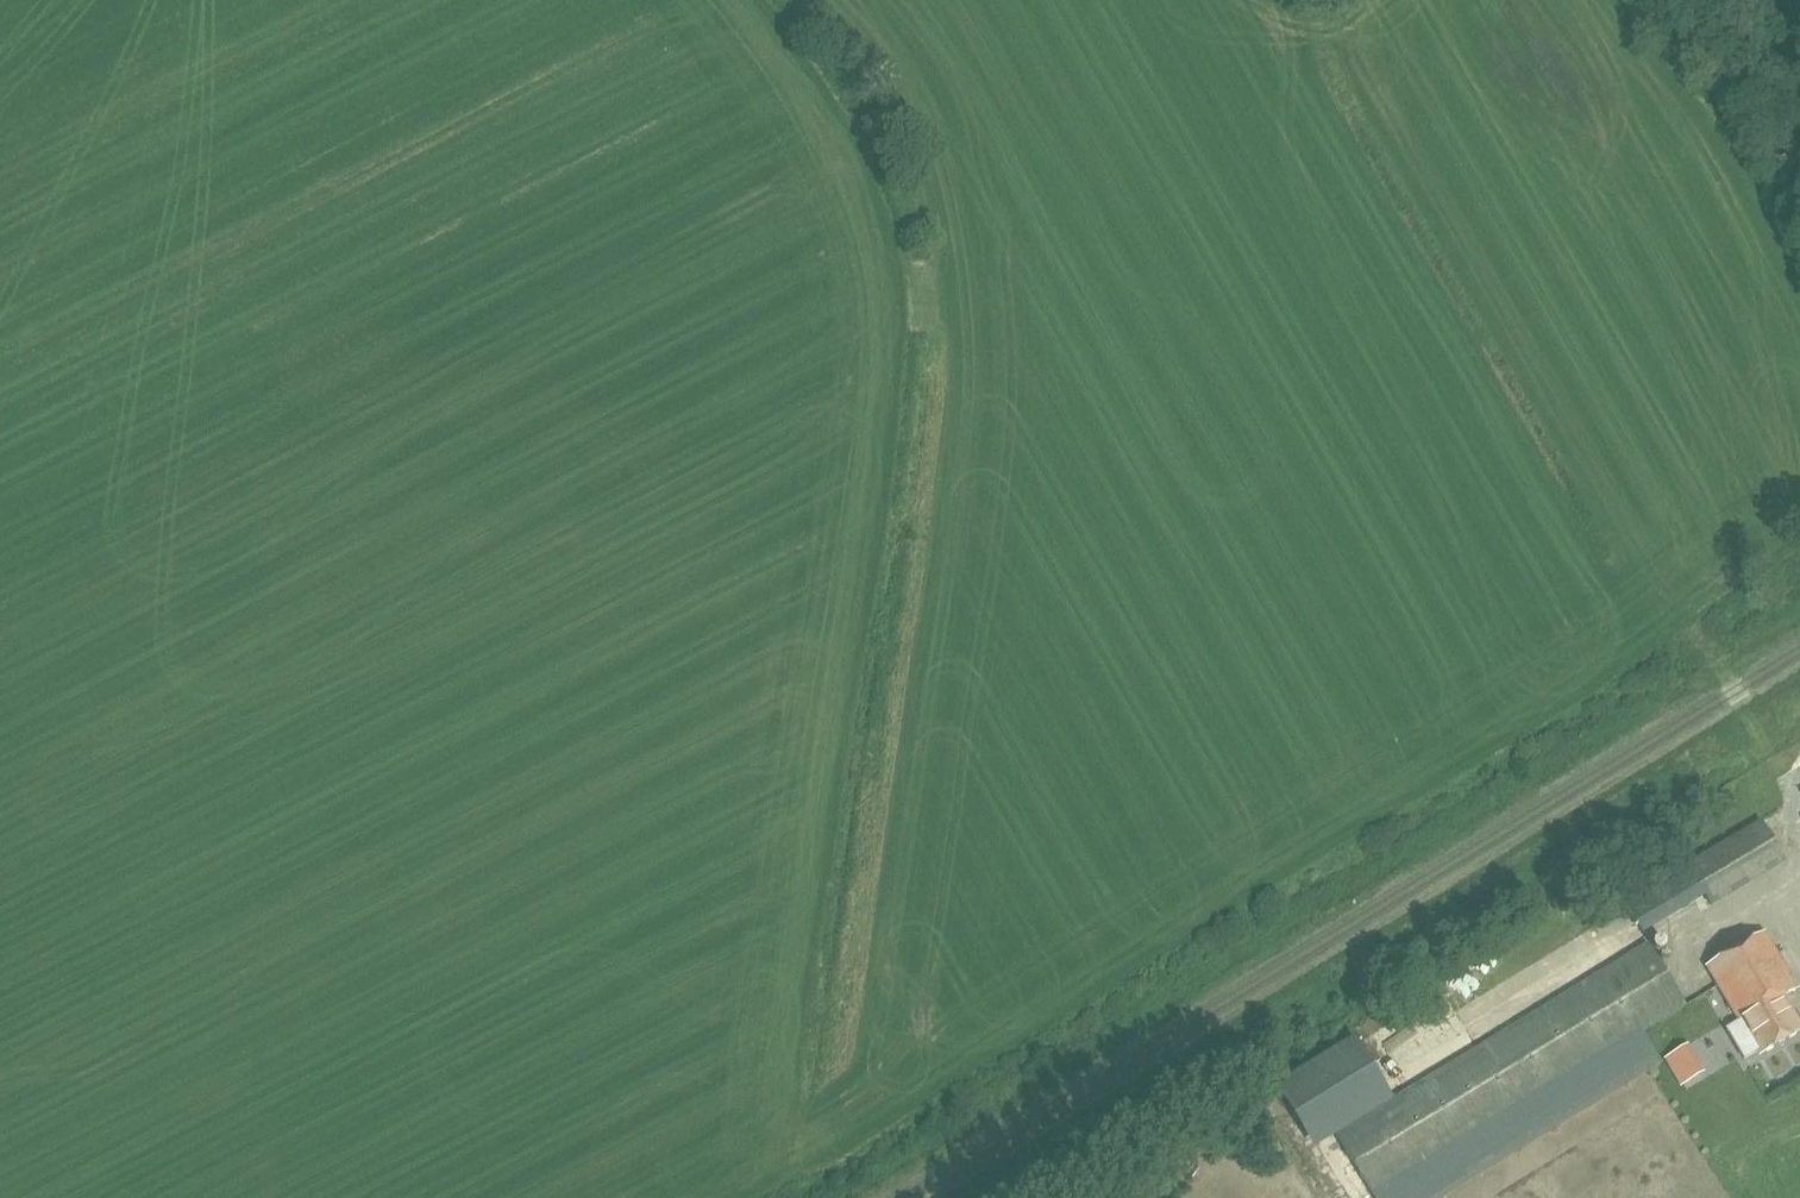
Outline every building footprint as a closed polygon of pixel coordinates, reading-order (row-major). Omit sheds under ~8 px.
[(1711,904),(1784,859),(1759,819),(1686,864),(1711,904)] [(1635,923),(1695,889),(1682,866),(1622,900),(1635,923)] [(1788,1009),(1782,998),(1797,989),(1764,932),(1707,966),(1742,1026),(1744,1025),(1761,1054),(1799,1031),(1799,1029),(1799,1027),(1799,1026),(1799,1021),(1792,1007),(1788,1009)] [(1335,1134),(1374,1197),(1404,1197),(1648,1051),(1638,1034),(1686,1005),(1649,943),(1335,1134)]
